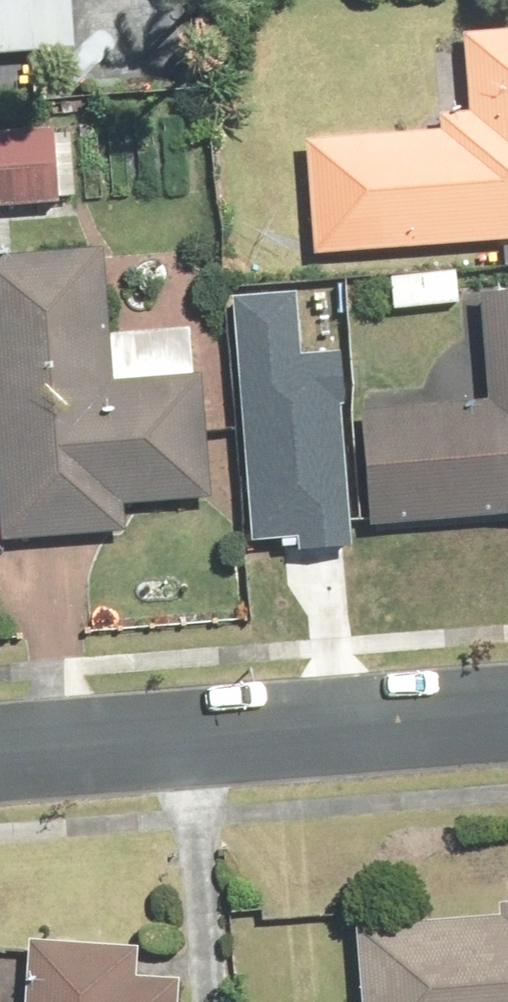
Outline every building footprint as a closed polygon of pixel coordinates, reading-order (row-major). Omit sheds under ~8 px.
[(86,54),(85,0),(0,0),(0,57),(86,54)] [(323,254),(507,242),(507,17),(468,20),(475,120),(315,130),(323,254)] [(71,201),(68,119),(0,122),(0,204),(71,201)] [(0,245),(0,537),(131,532),(130,496),(218,493),(213,366),(120,370),(115,241),(0,245)] [(376,523),(507,512),(507,278),(481,280),(490,394),(367,404),(376,523)] [(237,284),(254,530),(296,527),(297,541),(351,537),(338,341),(297,344),(293,280),(237,284)] [(361,909),(369,1001),(507,1001),(507,896),(361,909)] [(28,928),(25,1001),(177,1001),(180,934),(28,928)]
